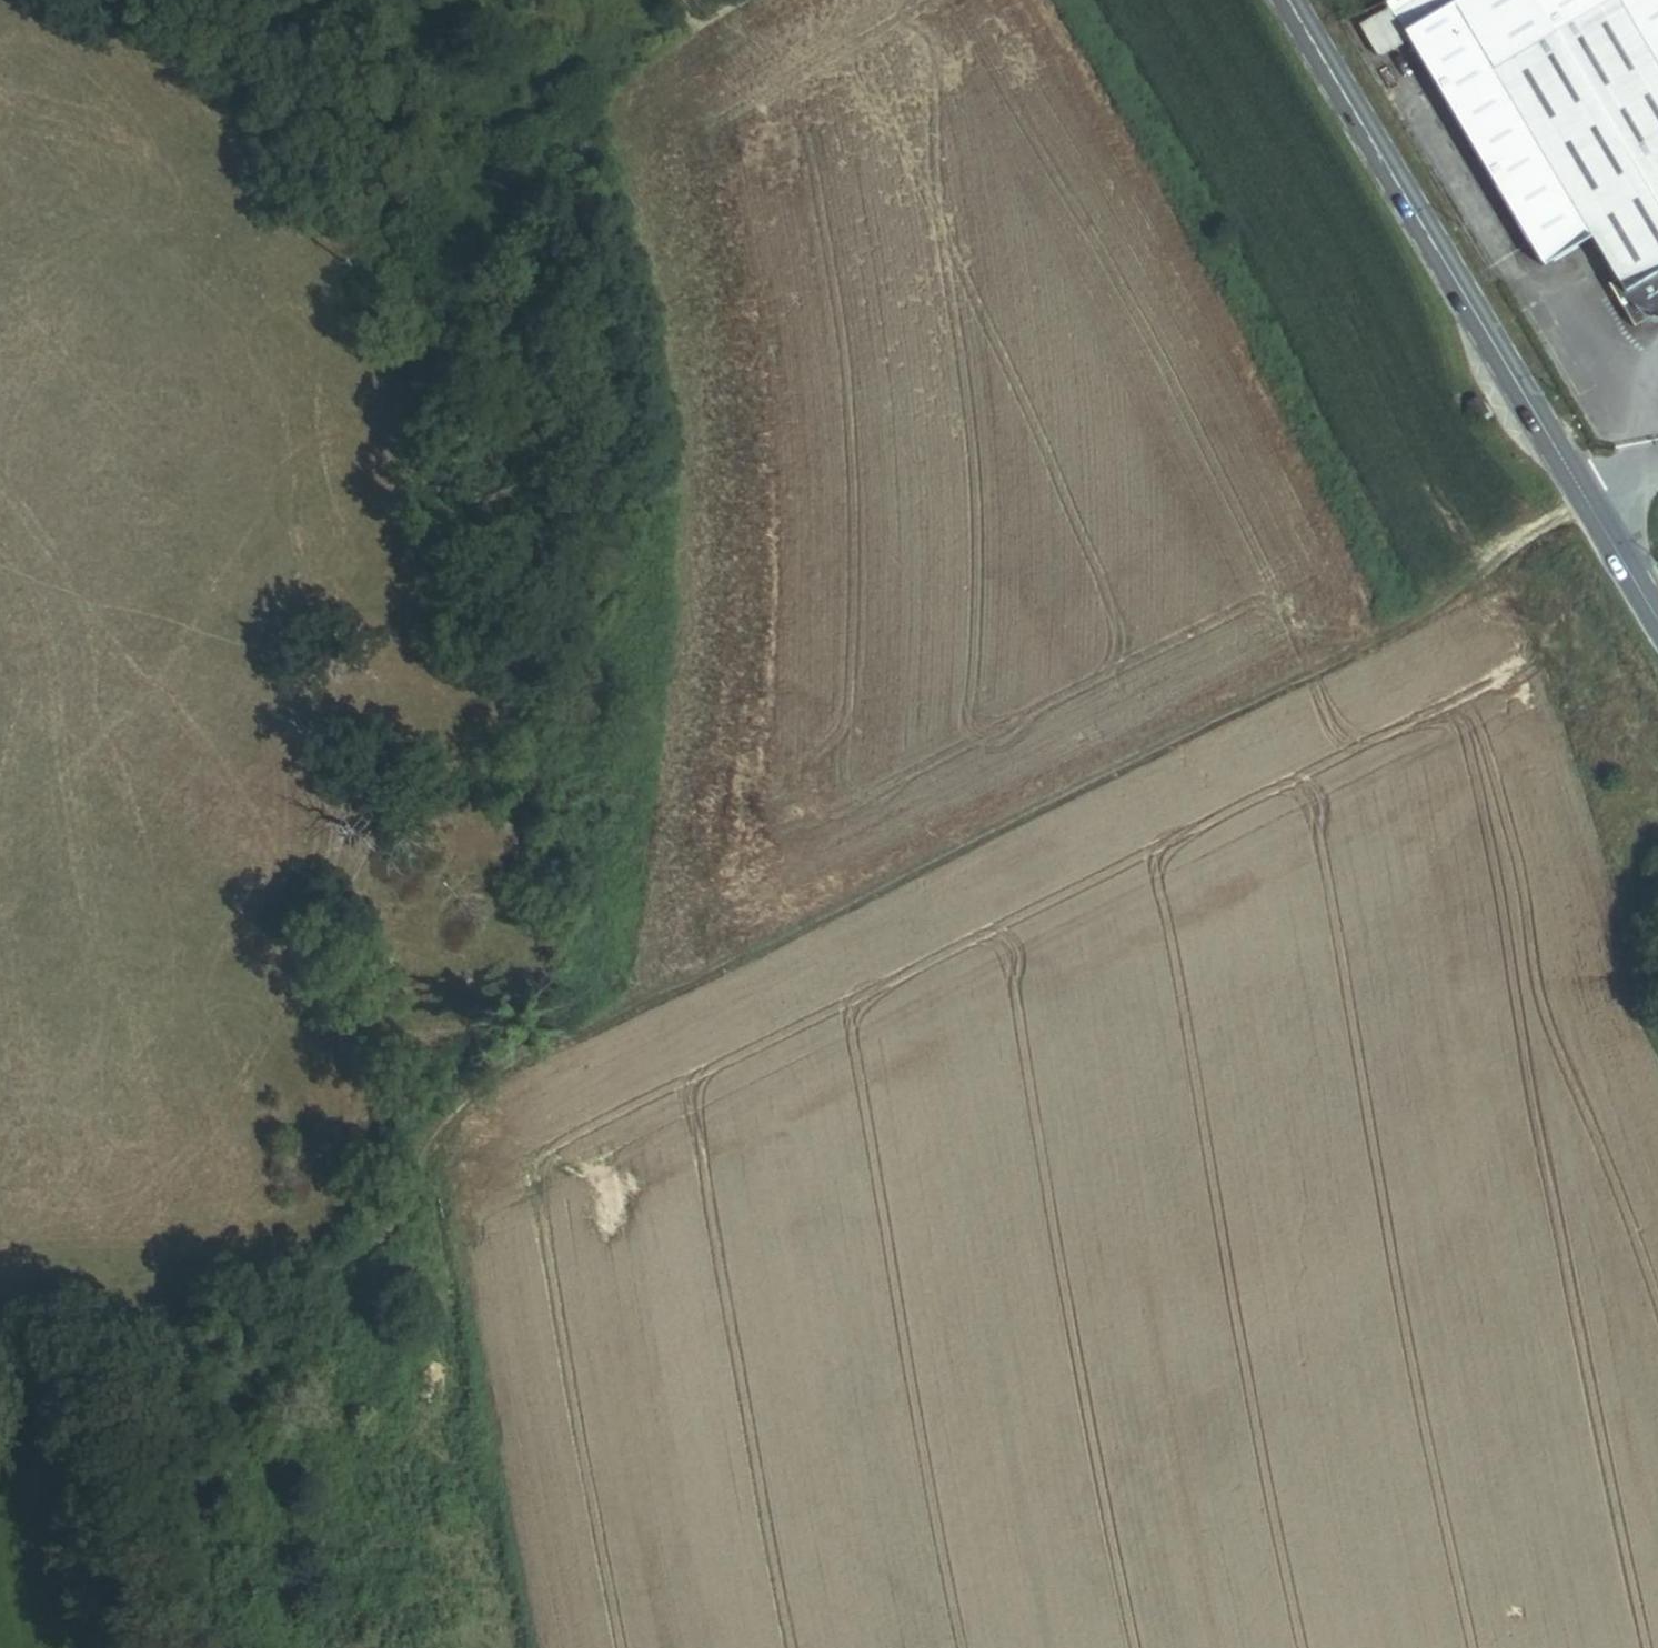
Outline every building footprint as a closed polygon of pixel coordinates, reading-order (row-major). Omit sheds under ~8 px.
[(1398,43),(1541,276),(1595,243),(1621,286),(1625,293),(1657,272),(1657,0),(1468,0),(1398,43)] [(1625,293),(1621,286),(1612,292),(1638,334),(1657,322),(1657,272),(1625,293)]
